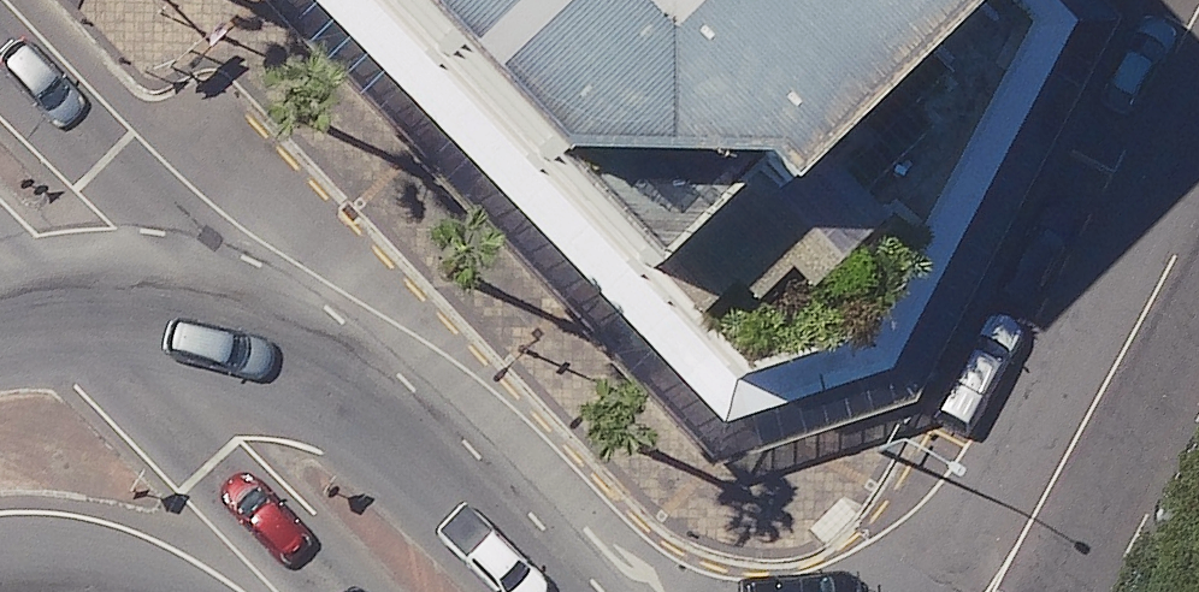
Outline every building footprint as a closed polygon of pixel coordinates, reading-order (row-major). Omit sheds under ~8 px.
[(611,311),(845,306),(1065,116),(946,0),(319,0),(611,311)]
